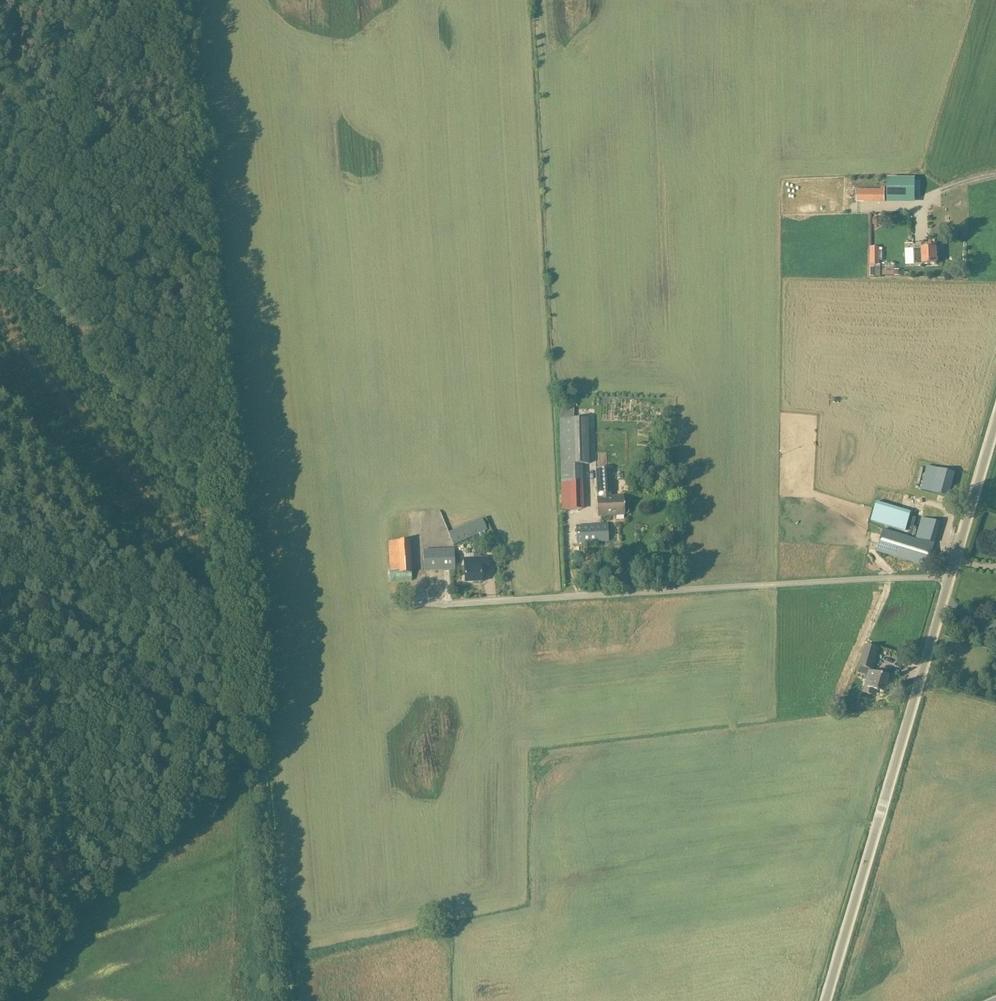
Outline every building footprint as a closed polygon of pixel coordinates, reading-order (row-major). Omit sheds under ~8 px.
[(915,204),(916,179),(888,178),(887,204),(915,204)] [(857,189),(857,202),(885,202),(885,187),(881,187),(881,189),(857,189)] [(880,247),(870,247),(871,276),(881,276),(881,265),(879,265),(879,260),(883,260),(882,248),(880,248),(880,247)] [(936,248),(922,249),(914,249),(914,265),(936,264),(936,248)] [(583,483),(582,465),(589,465),(588,419),(575,419),(574,408),(566,409),(566,407),(566,404),(561,404),(561,420),(562,511),(582,510),(581,483),(583,483)] [(928,466),(922,490),(928,492),(949,497),(955,474),(950,472),(941,470),(935,468),(928,466)] [(623,496),(612,497),(612,493),(614,493),(613,467),(596,468),(599,518),(624,517),(624,515),(627,514),(629,513),(628,506),(627,505),(624,505),(623,496)] [(904,530),(910,511),(875,501),(870,520),(904,530)] [(918,521),(913,519),(914,514),(911,513),(904,533),(913,536),(918,521)] [(883,529),(876,552),(928,567),(942,523),(922,518),(915,539),(883,529)] [(454,545),(488,531),(482,519),(449,533),(454,545)] [(608,523),(576,526),(577,544),(586,543),(591,543),(609,542),(608,523)] [(388,543),(390,575),(390,582),(403,581),(413,581),(412,574),(411,541),(388,542),(388,543)] [(455,570),(454,549),(423,550),(424,572),(455,570)] [(488,558),(480,558),(480,555),(473,555),(474,559),(464,559),(465,583),(482,583),(481,569),(489,569),(488,558)] [(859,667),(874,670),(880,649),(865,645),(859,667)] [(870,671),(864,693),(871,695),(873,689),(885,693),(889,676),(870,671)]
